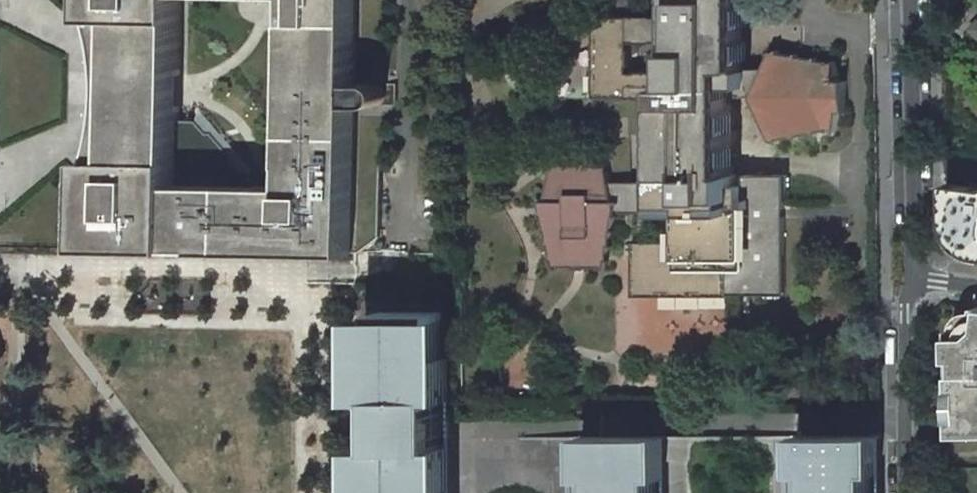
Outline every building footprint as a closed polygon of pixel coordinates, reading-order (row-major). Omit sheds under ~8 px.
[(104,4),(107,7),(112,9),(118,11),(117,72),(181,73),(182,0),(102,0),(104,4)] [(358,0),(276,0),(279,6),(285,10),(292,12),(290,90),(357,90),(357,81),(358,0)] [(622,18),(634,18),(634,0),(622,0),(622,18)] [(744,0),(682,0),(682,23),(681,87),(663,87),(663,98),(663,103),(666,106),(667,182),(662,182),(663,213),(680,213),(735,212),(735,184),(734,176),(730,173),(729,100),(729,86),(744,85),(744,68),(744,0)] [(663,23),(663,18),(634,18),(622,18),(600,18),(600,98),(663,98),(663,87),(681,87),(682,23),(663,23)] [(767,68),(753,99),(771,140),(776,142),(776,143),(778,143),(781,139),(792,137),(797,139),(797,140),(798,141),(800,136),(810,134),(815,136),(816,137),(817,136),(818,131),(828,130),(834,133),(836,131),(840,114),(840,115),(842,115),(842,114),(845,113),(846,115),(848,114),(845,97),(847,81),(845,81),(845,82),(841,82),(841,81),(839,80),(838,77),(840,76),(839,75),(838,75),(835,60),(834,61),(835,61),(831,64),(819,63),(817,57),(815,57),(816,58),(811,61),(800,58),(799,53),(798,54),(798,55),(792,57),(784,55),(781,50),(779,50),(779,51),(772,56),(767,68)] [(744,68),(744,85),(729,86),(729,100),(753,99),(767,68),(744,68)] [(181,73),(117,72),(117,87),(117,103),(180,104),(180,89),(181,73)] [(179,184),(178,250),(354,254),(360,254),(381,239),(381,227),(382,153),(355,152),(356,102),(396,103),(396,82),(357,81),(357,90),(290,90),(290,167),(278,172),(272,184),(179,184)] [(96,184),(90,184),(90,248),(178,250),(179,184),(180,104),(117,103),(116,148),(116,165),(113,165),(109,166),(104,169),(100,173),(98,176),(97,178),(96,184)] [(553,171),(546,203),(540,203),(541,205),(543,206),(545,211),(544,215),(543,216),(544,218),(546,218),(548,230),(546,231),(547,233),(549,233),(551,239),(550,239),(551,245),(549,245),(550,247),(552,247),(554,253),(555,260),(552,261),(553,263),(556,263),(557,271),(563,271),(563,268),(577,269),(577,271),(588,271),(588,268),(602,268),(602,271),(607,271),(609,263),(612,263),(612,261),(611,260),(611,255),(612,249),(615,249),(615,247),(614,247),(614,240),(616,234),(618,235),(619,233),(617,231),(619,220),(622,220),(622,218),(620,218),(620,214),(619,205),(624,205),(624,203),(616,203),(612,183),(611,172),(610,164),(612,164),(612,163),(609,162),(607,155),(602,155),(601,156),(565,157),(565,155),(558,155),(556,163),(552,163),(552,165),(554,165),(553,171)] [(788,294),(785,174),(743,175),(743,184),(735,184),(735,212),(680,213),(681,243),(638,243),(639,295),(788,294)] [(620,214),(663,213),(662,182),(612,183),(616,203),(624,203),(624,205),(619,205),(620,214)] [(961,184),(958,214),(949,214),(950,226),(954,237),(960,245),(966,251),(975,256),(976,257),(976,186),(961,184)] [(956,399),(966,399),(976,399),(976,311),(975,321),(971,327),(956,329),(956,399)] [(382,492),(445,492),(445,490),(452,490),(452,446),(445,446),(444,401),(452,401),(451,357),(444,357),(444,313),(380,313),(381,358),(370,358),(367,358),(367,401),(370,401),(381,401),(382,447),(370,447),(367,447),(368,491),(370,491),(382,491),(382,492)] [(956,399),(957,437),(967,437),(966,399),(956,399)] [(967,437),(976,437),(976,399),(966,399),(967,437)] [(873,475),(880,475),(880,436),(797,436),(797,474),(812,474),(812,492),(873,492),(873,475)] [(659,478),(666,478),(666,437),(582,437),(583,478),(598,478),(598,481),(598,492),(659,492),(659,478)]
